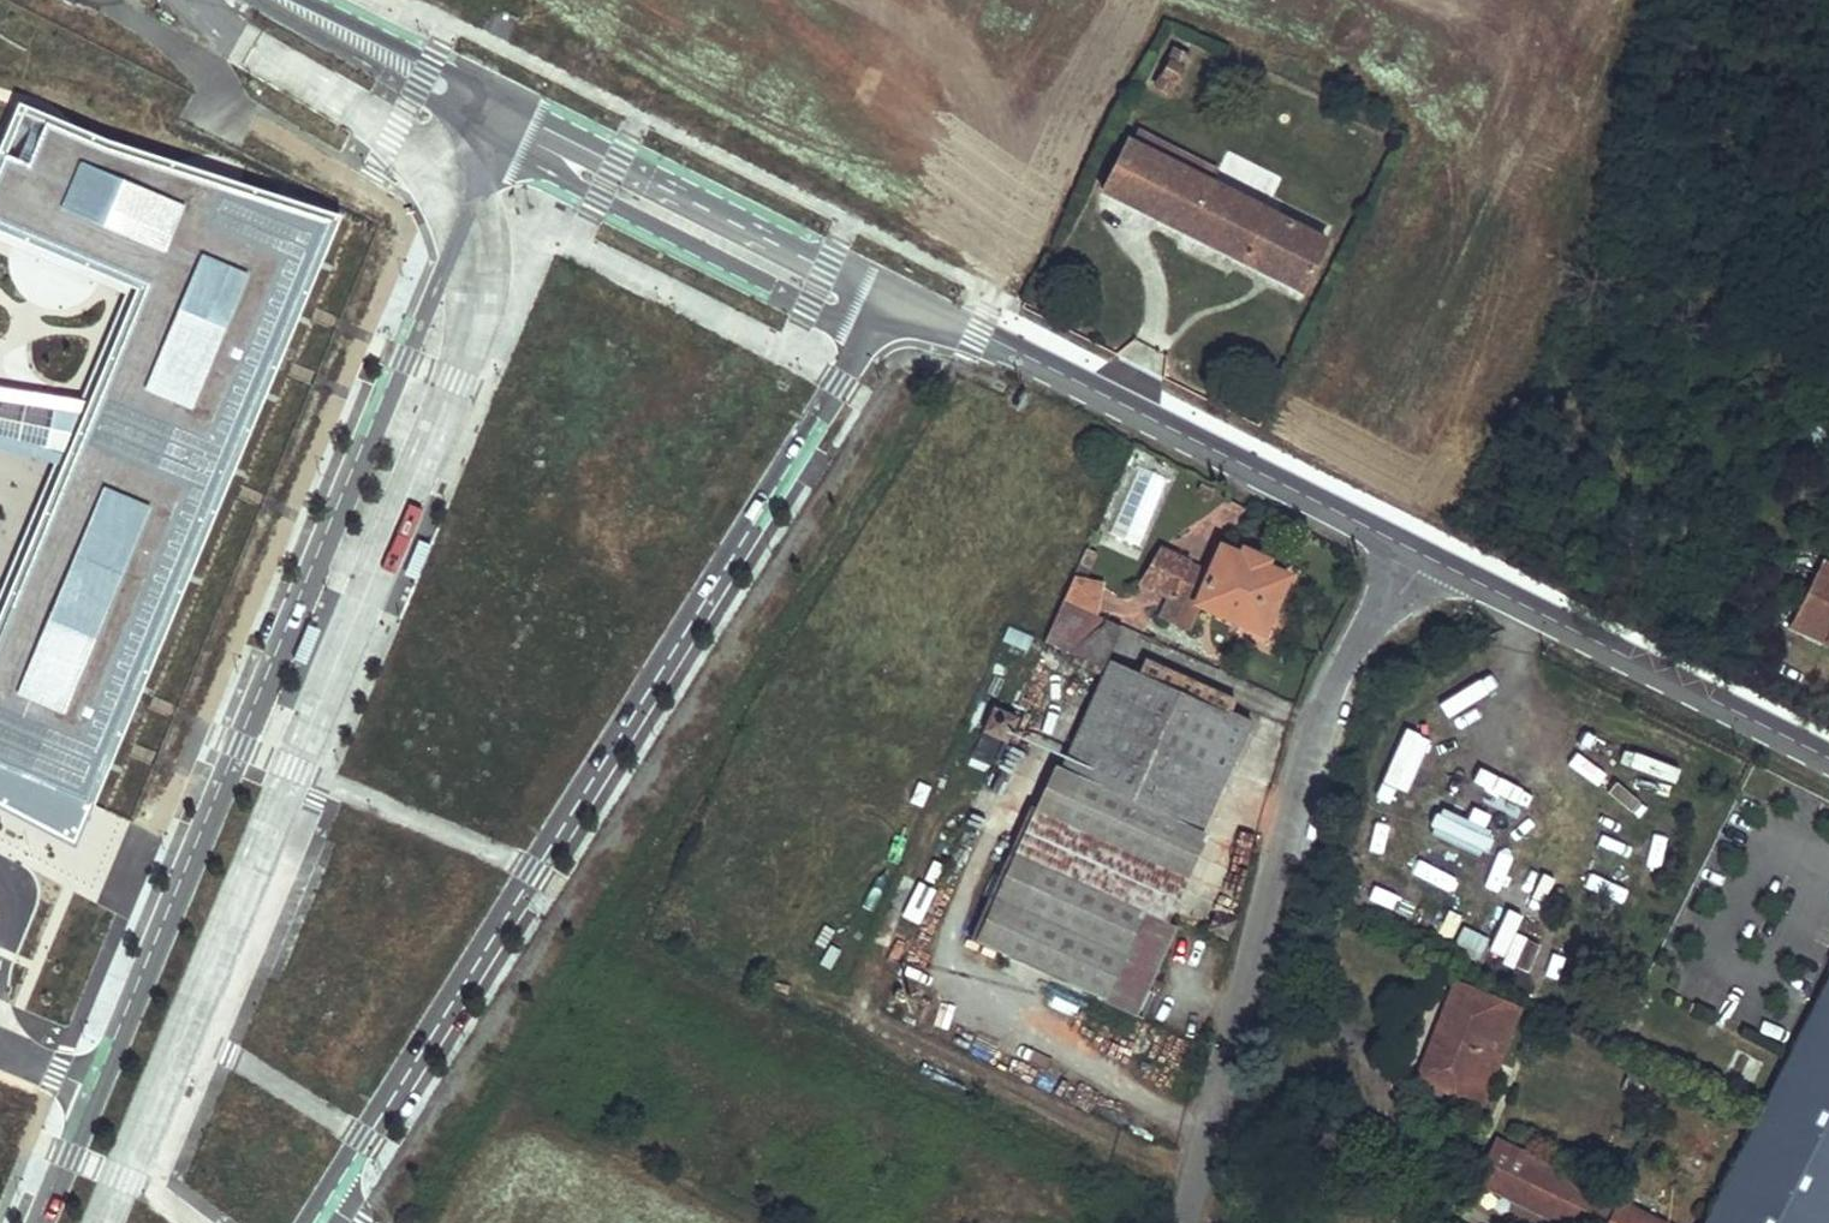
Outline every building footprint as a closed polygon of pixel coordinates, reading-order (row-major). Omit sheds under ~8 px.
[(1167,57),(1150,89),(1165,96),(1181,64),(1167,57)] [(73,849),(339,219),(21,106),(0,150),(0,232),(135,290),(87,399),(0,387),(0,450),(55,463),(0,591),(0,811),(73,849)] [(1326,239),(1124,140),(1099,190),(1301,289),(1326,239)] [(1195,596),(1262,628),(1285,576),(1265,566),(1268,560),(1243,550),(1239,555),(1218,544),(1206,570),(1185,561),(1171,590),(1193,602),(1195,596)] [(1828,633),(1828,567),(1822,563),(1791,627),(1824,643),(1828,633)] [(1048,640),(1068,649),(1105,621),(1106,615),(1098,612),(1106,576),(1077,574),(1048,640)] [(1162,613),(1182,624),(1193,602),(1171,590),(1162,613)] [(1007,626),(1003,640),(1027,648),(1031,633),(1007,626)] [(1061,770),(1180,826),(1226,722),(1220,719),(1226,702),(1143,663),(1134,678),(1106,666),(1061,770)] [(982,951),(1101,1001),(1140,911),(1165,922),(1167,916),(1202,835),(1180,826),(1061,770),(1026,853),(982,951)] [(887,942),(909,954),(947,872),(925,861),(887,942)] [(1101,1001),(1136,1016),(1176,927),(1165,922),(1140,911),(1101,1001)] [(1756,1119),(1746,1138),(1704,1222),(1828,1222),(1828,975),(1756,1119)] [(1506,1061),(1519,1036),(1533,1008),(1470,976),(1456,1003),(1424,1073),(1470,1093),(1489,1053),(1506,1061)] [(1489,1053),(1470,1093),(1487,1101),(1506,1061),(1489,1053)] [(1561,1169),(1560,1171),(1527,1154),(1528,1152),(1497,1137),(1486,1159),(1474,1184),(1499,1196),(1498,1200),(1547,1222),(1668,1222),(1561,1169)]
